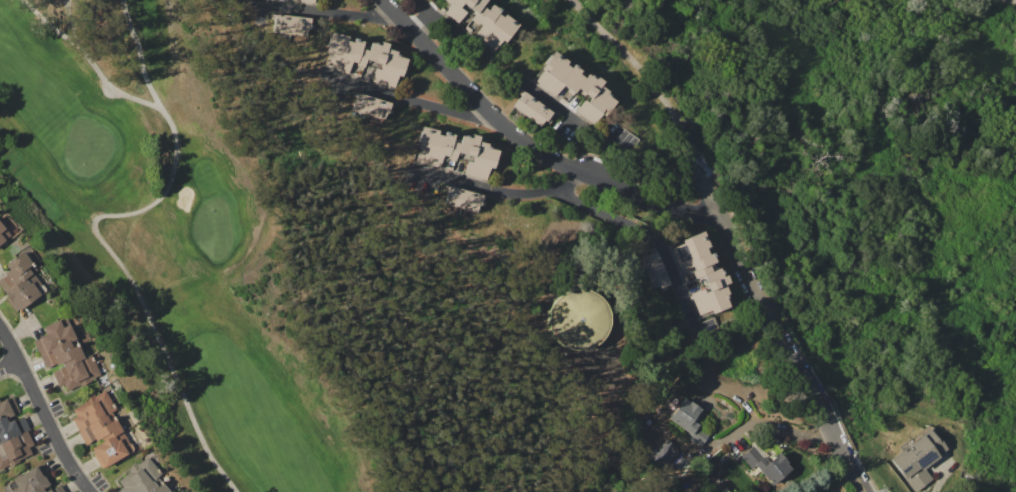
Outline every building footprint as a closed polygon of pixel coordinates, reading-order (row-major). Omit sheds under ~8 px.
[(449,4),(443,0),(484,0),(469,20),(463,15),(457,23),(443,12),(449,4)] [(469,20),(484,0),(516,25),(501,44),(499,43),(492,51),(473,36),(479,28),(469,20)] [(270,14),(310,18),(309,23),(312,24),(311,29),(306,29),(305,36),(273,32),(274,20),(269,20),(270,14)] [(331,32),(362,41),(355,63),(350,61),(347,74),(323,66),(327,54),(324,54),(331,32)] [(355,63),(362,41),(368,43),(369,41),(378,44),(379,41),(387,43),(385,48),(396,52),(395,55),(406,58),(403,65),(405,66),(403,72),(402,71),(400,76),(397,75),(393,89),(370,82),(374,69),(362,65),(362,68),(355,66),(355,63)] [(553,51),(586,75),(576,88),(572,93),(562,85),(553,96),(534,82),(542,70),(540,68),(553,51)] [(576,88),(586,75),(592,79),(594,76),(602,82),(600,85),(608,91),(605,94),(615,101),(604,116),(601,114),(593,124),(575,111),(584,100),(586,102),(589,98),(576,88)] [(519,89),(551,112),(548,117),(551,119),(548,124),(542,120),(538,126),(511,107),(519,97),(516,94),(519,89)] [(353,91),(391,103),(389,109),(391,109),(390,115),(385,113),(383,120),(350,111),(354,98),(351,97),(353,91)] [(421,125),(460,135),(455,152),(453,160),(441,157),(438,168),(415,161),(418,150),(415,150),(421,125)] [(455,152),(460,135),(468,138),(469,134),(478,137),(477,140),(487,143),(486,146),(498,150),(492,169),(489,168),(486,180),(464,174),(467,160),(470,161),(472,156),(455,152)] [(443,185),(482,195),(479,206),(477,205),(475,213),(442,204),(445,192),(442,192),(443,185)] [(18,229),(0,245),(0,219),(2,221),(7,217),(18,229)] [(699,231),(717,268),(702,275),(685,283),(682,276),(684,275),(687,280),(694,277),(691,271),(693,270),(690,264),(679,269),(668,246),(699,231)] [(4,292),(0,286),(0,278),(5,275),(4,273),(9,269),(5,263),(14,257),(13,255),(28,245),(42,265),(39,267),(33,272),(4,292)] [(653,247),(668,284),(663,286),(665,290),(659,292),(656,287),(650,289),(637,258),(649,253),(647,249),(653,247)] [(4,292),(33,272),(39,267),(44,274),(46,272),(56,287),(34,303),(32,300),(14,312),(5,299),(7,297),(4,292)] [(702,275),(717,268),(721,276),(724,275),(728,283),(723,285),(727,294),(724,296),(728,306),(713,313),(711,309),(698,315),(688,294),(702,288),(704,293),(709,290),(702,275)] [(557,297),(579,288),(601,298),(609,320),(599,342),(577,351),(555,341),(547,319),(557,297)] [(42,327),(66,317),(69,325),(71,325),(74,332),(72,332),(75,338),(39,354),(33,339),(45,334),(42,327)] [(39,354),(75,338),(80,349),(82,348),(85,355),(83,356),(83,358),(62,367),(59,362),(45,368),(39,354)] [(62,367),(83,358),(92,354),(100,375),(91,379),(92,381),(65,392),(63,386),(59,388),(51,371),(62,367)] [(72,409),(104,390),(112,404),(114,403),(116,406),(114,407),(115,409),(111,412),(78,431),(70,418),(75,415),(72,409)] [(4,416),(0,418),(0,401),(5,398),(6,400),(12,397),(20,412),(6,419),(4,416)] [(667,418),(681,398),(688,403),(689,402),(699,409),(698,411),(707,417),(700,426),(709,433),(698,447),(685,437),(688,433),(667,418)] [(48,404),(58,399),(63,409),(53,414),(48,404)] [(78,431),(111,412),(118,424),(119,423),(122,428),(121,429),(121,430),(102,441),(100,437),(86,445),(78,431)] [(26,431),(0,443),(0,418),(4,416),(6,419),(7,422),(13,419),(14,421),(24,417),(30,431),(27,432),(26,431)] [(936,482),(923,491),(909,491),(884,459),(930,424),(938,436),(936,437),(945,450),(924,466),(936,482)] [(102,441),(121,430),(128,443),(131,441),(136,449),(128,454),(130,456),(121,461),(120,458),(101,469),(93,454),(94,453),(91,448),(102,441)] [(5,471),(0,461),(0,443),(26,431),(27,432),(33,445),(29,447),(32,454),(17,461),(19,464),(5,471)] [(740,455),(753,444),(766,459),(768,456),(772,456),(777,452),(786,462),(785,463),(790,469),(785,473),(787,477),(775,487),(772,484),(770,486),(758,472),(754,475),(749,469),(751,467),(740,455)] [(166,486),(171,491),(120,491),(118,490),(122,487),(120,485),(121,485),(118,481),(129,471),(128,470),(137,462),(138,464),(146,456),(161,473),(156,477),(165,487),(166,486)] [(42,489),(44,491),(12,491),(11,491),(11,490),(10,490),(7,486),(7,483),(13,479),(13,478),(18,474),(19,475),(38,464),(51,484),(42,489)] [(961,470),(975,474),(974,480),(959,476),(961,470)] [(60,484),(65,491),(44,491),(49,488),(50,490),(60,484)]
